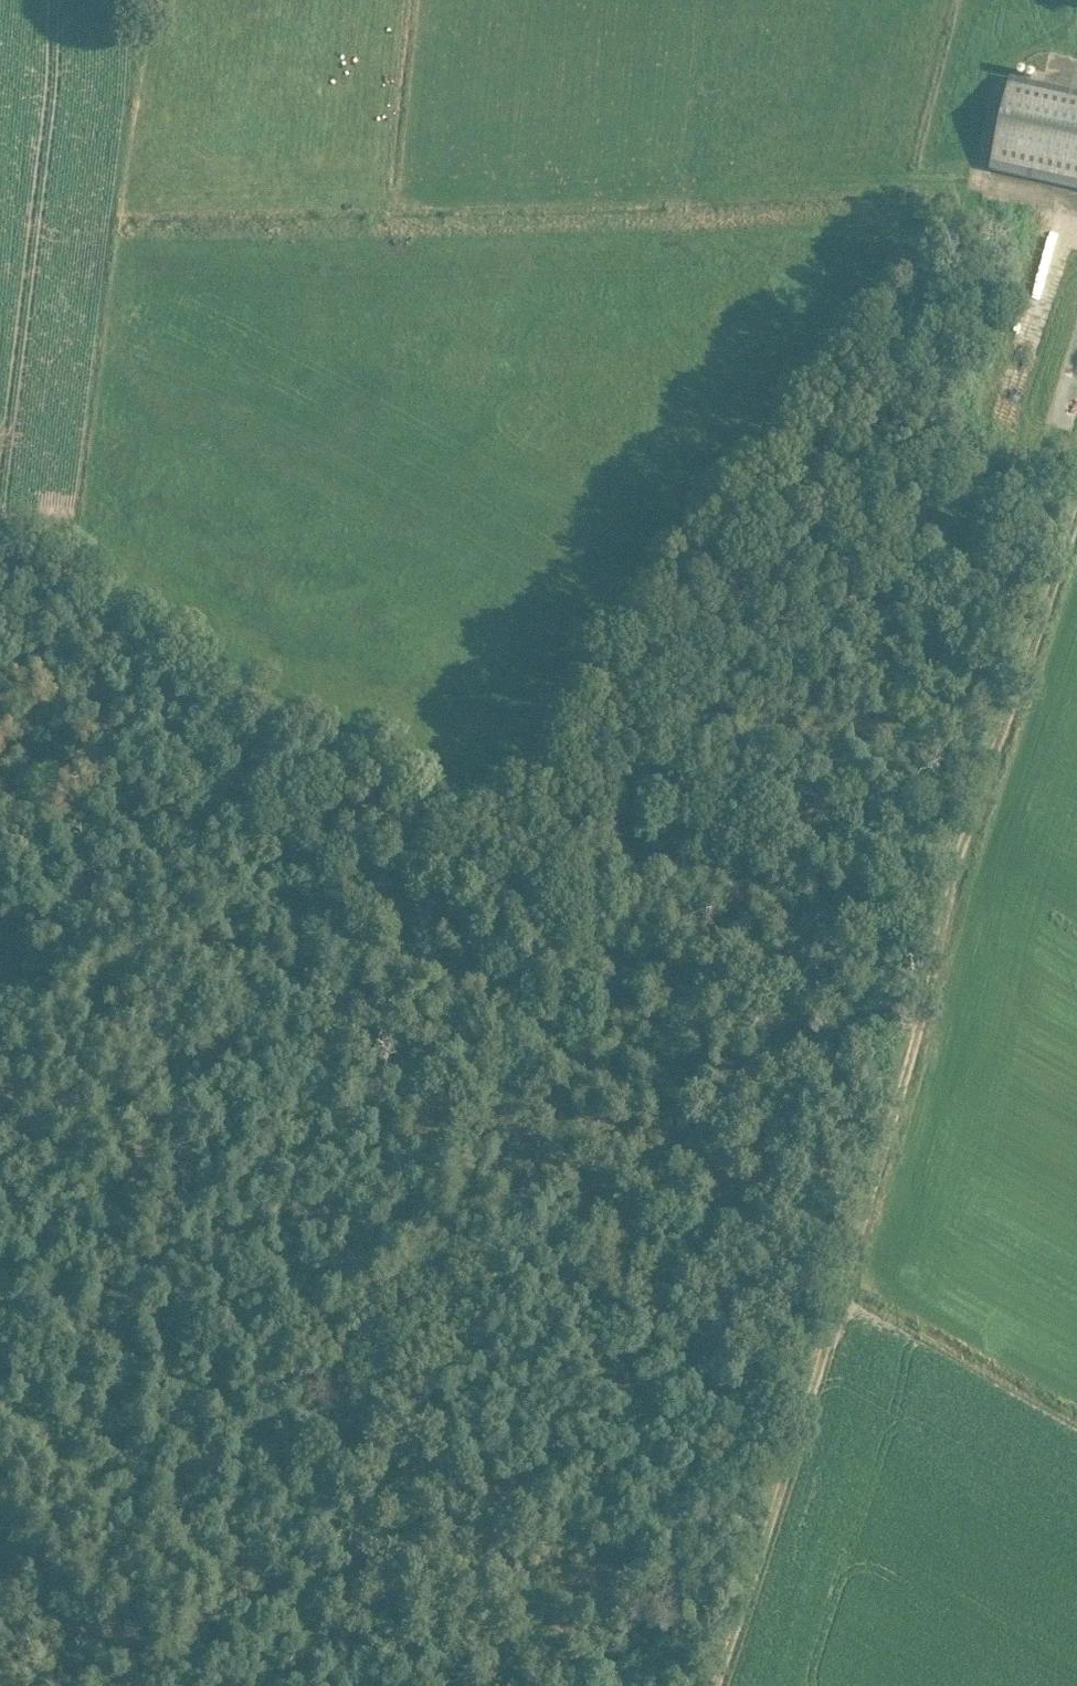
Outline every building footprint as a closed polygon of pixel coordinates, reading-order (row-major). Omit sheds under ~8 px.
[(1011,80),(991,170),(1076,189),(1076,95),(1011,80)]
